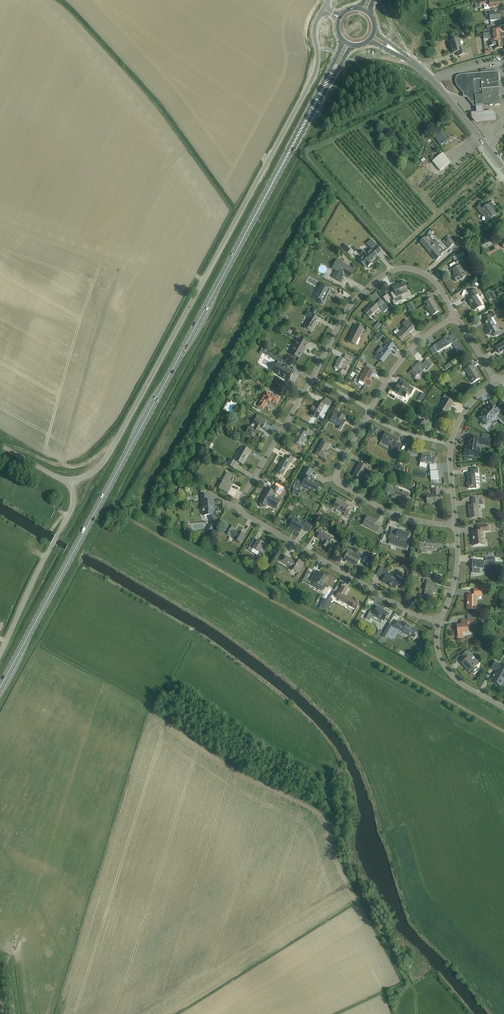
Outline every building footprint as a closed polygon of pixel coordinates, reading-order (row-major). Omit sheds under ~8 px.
[(489,0),(478,3),(479,6),(489,3),(489,8),(498,7),(499,6),(498,4),(497,1),(492,1),(492,0),(490,0),(489,0)] [(491,10),(484,11),(485,15),(489,14),(490,21),(500,20),(499,12),(497,13),(497,9),(491,10)] [(462,49),(459,39),(450,42),(454,53),(457,52),(459,56),(467,54),(465,48),(462,49)] [(456,77),(455,82),(456,86),(464,95),(463,97),(466,97),(474,106),(476,106),(482,106),(501,104),(498,75),(498,72),(486,73),(486,71),(482,71),(482,73),(476,74),(465,75),(460,75),(456,77)] [(476,114),(471,114),(472,119),(475,124),(496,122),(496,116),(493,112),(483,113),(482,106),(476,106),(476,114)] [(435,140),(438,144),(438,145),(440,147),(441,147),(443,145),(443,146),(451,140),(448,136),(447,137),(442,130),(436,135),(438,138),(435,140)] [(443,152),(436,157),(432,160),(440,170),(444,166),(450,161),(443,152)] [(488,220),(496,214),(493,211),(494,210),(492,208),(493,207),(490,204),(485,208),(482,204),(477,208),(480,212),(480,211),(483,215),(484,214),(488,220)] [(434,242),(428,235),(420,242),(436,260),(441,256),(440,255),(444,252),(439,245),(440,244),(436,240),(434,242)] [(489,235),(481,238),(484,244),(492,241),(489,235)] [(448,237),(446,239),(443,241),(449,247),(454,243),(448,237)] [(379,248),(372,240),(367,244),(372,249),(359,260),(365,268),(365,267),(366,266),(368,267),(367,267),(368,268),(371,264),(370,263),(370,262),(371,261),(372,261),(378,256),(378,257),(378,256),(374,251),(378,248),(379,248)] [(463,260),(461,258),(465,255),(463,252),(453,258),(455,261),(457,264),(463,260)] [(349,278),(354,270),(337,260),(333,266),(337,268),(332,277),(340,282),(344,275),(349,278)] [(459,281),(466,276),(460,265),(452,270),(456,275),(453,277),(456,282),(459,280),(459,281)] [(394,291),(390,293),(392,296),(394,300),(394,301),(395,301),(395,300),(398,299),(399,302),(410,297),(412,296),(411,295),(410,292),(409,291),(410,291),(409,290),(407,291),(405,286),(403,282),(403,283),(393,287),(392,287),(394,291)] [(325,298),(331,288),(322,283),(316,293),(318,294),(315,298),(319,300),(318,302),(323,304),(326,298),(325,298)] [(485,306),(484,305),(475,289),(470,292),(473,297),(468,300),(470,305),(471,304),(475,310),(477,308),(479,311),(480,311),(485,308),(485,307),(485,306)] [(432,316),(439,311),(432,298),(424,303),(432,316)] [(370,317),(379,307),(374,302),(364,312),(370,317)] [(383,306),(380,308),(385,312),(387,310),(389,308),(385,303),(383,306)] [(318,318),(314,316),(316,311),(314,309),(311,314),(307,312),(306,315),(310,317),(304,328),(311,331),(318,318)] [(497,324),(493,317),(496,315),(494,312),(484,318),(485,320),(483,321),(487,328),(488,328),(489,329),(486,331),(489,335),(491,333),(492,335),(493,335),(494,336),(496,336),(497,335),(498,333),(497,332),(498,331),(497,329),(499,328),(497,324)] [(405,326),(399,331),(397,329),(394,332),(396,335),(401,341),(414,328),(406,320),(402,324),(405,326)] [(355,345),(363,328),(355,325),(352,331),(353,332),(348,341),(355,345)] [(459,354),(463,351),(453,334),(433,345),(437,352),(452,343),(459,354)] [(293,345),(295,347),(291,354),(299,358),(304,349),(305,349),(308,344),(299,339),(299,340),(296,339),(293,345)] [(378,353),(375,356),(383,363),(391,353),(389,351),(394,345),(387,339),(384,343),(386,344),(383,348),(381,346),(377,352),(378,353)] [(268,352),(266,355),(278,361),(277,364),(272,371),(289,381),(293,373),(280,365),(283,360),(268,352)] [(343,375),(350,362),(339,357),(335,366),(340,369),(338,372),(343,375)] [(428,369),(432,364),(426,360),(423,364),(420,361),(413,369),(412,369),(409,372),(415,377),(418,374),(419,375),(426,368),(428,369)] [(447,370),(454,365),(452,362),(445,366),(447,370)] [(472,383),(480,378),(472,365),(465,370),(472,383)] [(360,381),(358,383),(363,386),(364,383),(369,386),(371,382),(368,380),(369,378),(370,379),(373,373),(372,372),(366,369),(360,381)] [(395,390),(394,391),(395,392),(405,397),(407,393),(410,395),(414,389),(413,388),(409,386),(404,383),(402,386),(399,384),(395,390)] [(277,405),(280,399),(266,392),(258,407),(263,410),(267,402),(270,404),(271,401),(277,405)] [(443,398),(445,399),(439,408),(438,408),(436,411),(445,416),(450,408),(453,403),(452,403),(454,400),(445,394),(443,398)] [(310,415),(315,418),(317,419),(319,415),(319,414),(320,411),(321,412),(325,406),(328,407),(330,404),(329,404),(324,401),(322,404),(318,402),(315,408),(313,407),(313,406),(311,411),(312,411),(310,415)] [(486,425),(499,411),(492,403),(486,409),(486,408),(481,413),(482,414),(479,417),(486,425)] [(337,428),(340,430),(345,423),(342,421),(345,417),(338,413),(336,417),(333,415),(330,421),(338,426),(337,428)] [(255,417),(256,418),(253,424),(256,426),(253,431),(249,428),(246,433),(257,439),(261,433),(258,431),(260,428),(262,429),(267,420),(257,415),(255,417)] [(417,417),(413,423),(420,427),(424,420),(417,417)] [(309,436),(311,432),(305,428),(303,432),(300,430),(299,432),(297,435),(298,435),(294,443),(301,447),(307,435),(309,436)] [(396,453),(401,445),(397,442),(398,440),(385,433),(380,442),(392,448),(391,450),(396,453)] [(464,451),(464,456),(470,457),(479,458),(479,454),(480,449),(480,447),(479,447),(479,444),(482,445),(490,446),(491,440),(486,439),(485,439),(480,438),(475,437),(470,436),(470,437),(469,437),(468,436),(468,437),(467,444),(469,444),(469,447),(468,447),(468,448),(467,448),(465,447),(464,451)] [(328,446),(330,443),(323,440),(315,454),(325,459),(329,452),(325,451),(328,446)] [(242,464),(250,450),(243,446),(235,460),(242,464)] [(430,470),(436,470),(436,464),(434,464),(435,457),(422,454),(420,463),(427,465),(428,463),(430,464),(429,465),(430,470)] [(284,458),(277,472),(280,473),(281,471),(284,472),(286,470),(287,469),(287,468),(287,467),(290,462),(292,463),(294,459),(287,455),(285,459),(284,458)] [(234,468),(237,462),(230,459),(227,464),(234,468)] [(370,468),(372,465),(365,461),(363,464),(360,462),(353,475),(361,479),(367,467),(370,468)] [(297,484),(295,483),(293,486),(300,490),(302,485),(316,493),(320,486),(309,481),(310,479),(308,478),(312,471),(306,467),(302,475),(297,484)] [(474,473),(478,472),(477,468),(470,469),(471,473),(467,473),(468,483),(466,483),(467,488),(468,488),(468,489),(476,488),(474,473)] [(438,479),(438,471),(430,472),(431,480),(438,479)] [(230,485),(235,476),(227,472),(218,488),(227,493),(231,486),(230,485)] [(264,493),(259,503),(260,503),(260,504),(260,505),(260,506),(261,507),(262,508),(263,508),(264,507),(265,507),(265,506),(266,507),(267,504),(276,509),(280,501),(272,496),(274,492),(277,494),(279,495),(282,490),(280,489),(274,486),(272,491),(268,488),(264,494),(264,493)] [(405,503),(409,494),(395,488),(392,496),(400,499),(399,501),(405,503)] [(427,503),(441,502),(440,494),(439,494),(439,490),(432,490),(433,497),(426,498),(427,503)] [(212,532),(217,521),(213,515),(213,506),(214,506),(214,500),(208,501),(207,494),(201,495),(202,506),(203,506),(204,515),(208,515),(212,521),(207,530),(212,532)] [(479,505),(479,501),(478,498),(471,499),(472,505),(468,505),(469,519),(478,518),(477,505),(479,505)] [(346,517),(351,510),(348,508),(349,507),(346,505),(337,500),(333,506),(342,512),(342,511),(345,513),(344,515),(346,517)] [(287,520),(291,523),(289,526),(299,532),(302,528),(308,532),(313,525),(306,521),(304,524),(294,518),(295,517),(290,515),(287,520)] [(367,516),(364,523),(370,526),(369,528),(377,532),(379,528),(380,527),(375,525),(377,521),(367,516)] [(240,542),(244,535),(239,532),(238,533),(234,530),(235,529),(229,525),(224,533),(230,536),(231,535),(235,538),(235,539),(240,542)] [(477,532),(472,532),(473,541),(472,541),(472,545),(473,545),(473,546),(484,545),(482,532),(489,531),(488,526),(476,527),(477,532)] [(329,544),(333,538),(321,531),(322,530),(319,528),(315,533),(318,535),(317,537),(323,541),(321,545),(326,548),(329,544)] [(391,532),(388,539),(390,540),(389,543),(407,549),(410,542),(407,541),(409,534),(398,530),(396,534),(391,532)] [(254,539),(248,550),(251,552),(257,555),(259,552),(262,554),(267,545),(259,540),(258,542),(254,539)] [(442,548),(442,542),(421,539),(420,548),(434,550),(435,547),(442,548)] [(356,551),(354,555),(352,554),(353,553),(348,550),(345,556),(349,558),(348,561),(356,566),(360,559),(362,560),(365,556),(356,551)] [(298,573),(304,564),(297,560),(295,562),(284,555),(281,561),(292,568),(291,569),(298,573)] [(472,563),(471,568),(473,568),(472,572),(480,573),(480,569),(483,569),(484,566),(486,566),(486,565),(495,565),(495,561),(495,557),(485,558),(486,561),(484,561),(478,561),(477,564),(472,563)] [(397,575),(395,578),(387,573),(388,571),(381,567),(376,574),(383,578),(382,581),(395,589),(398,584),(399,585),(403,578),(397,575)] [(413,575),(418,576),(418,578),(425,580),(425,576),(418,575),(418,574),(419,574),(419,570),(413,569),(412,575),(413,575)] [(327,577),(316,571),(311,580),(318,584),(319,582),(323,584),(327,577)] [(425,592),(424,596),(432,598),(433,594),(436,594),(438,588),(434,587),(434,582),(433,582),(433,581),(427,580),(426,586),(427,586),(426,592),(425,592)] [(356,609),(359,604),(357,603),(359,601),(356,599),(355,601),(344,595),(347,589),(342,586),(339,592),(336,597),(356,609)] [(481,595),(481,589),(474,589),(474,595),(474,596),(467,596),(467,609),(475,609),(476,596),(475,596),(475,595),(481,595)] [(319,608),(319,609),(322,611),(323,610),(324,608),(328,601),(324,598),(320,605),(321,606),(319,608)] [(367,616),(366,618),(370,620),(371,618),(372,618),(374,615),(380,619),(384,621),(388,614),(377,607),(374,611),(371,609),(367,616)] [(395,620),(392,626),(393,626),(398,629),(399,630),(400,629),(406,633),(412,636),(413,637),(416,637),(417,635),(418,633),(417,631),(415,630),(414,630),(406,625),(405,623),(404,623),(403,623),(402,623),(401,624),(395,620)] [(461,625),(456,625),(457,638),(463,637),(462,633),(467,632),(467,624),(466,620),(461,620),(461,625)] [(465,659),(461,663),(469,672),(471,670),(474,674),(478,670),(475,666),(479,663),(467,651),(462,655),(465,659)] [(503,677),(503,666),(501,664),(500,665),(494,662),(491,668),(497,671),(491,681),(501,686),(503,680),(503,679),(503,677)]
